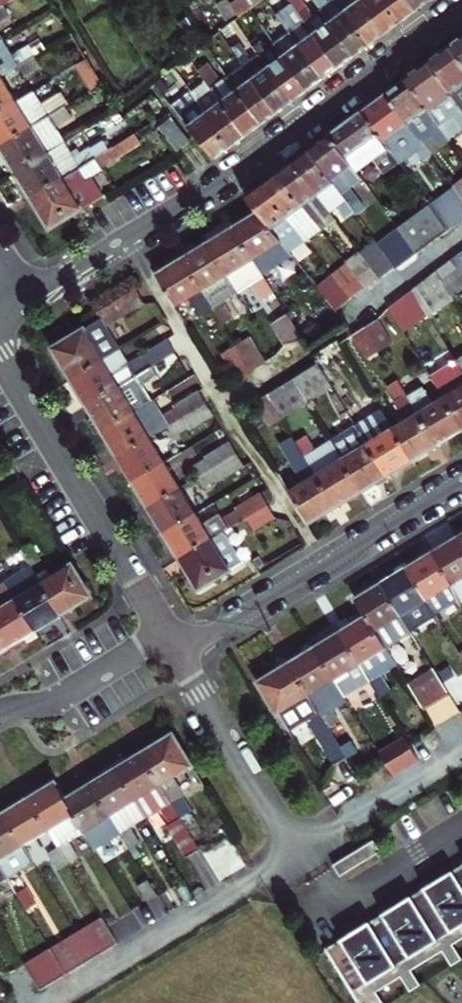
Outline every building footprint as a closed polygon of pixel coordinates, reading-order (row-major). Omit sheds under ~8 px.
[(260,2),(262,0),(233,0),(242,15),(253,7),(260,2)] [(337,68),(346,62),(353,57),(317,0),(308,5),(305,0),(294,0),(295,2),(337,68)] [(317,0),(353,57),(361,51),(368,46),(340,0),(334,0),(330,3),(328,0),(317,0)] [(368,46),(376,40),(383,35),(361,0),(340,0),(368,46)] [(383,35),(391,29),(399,23),(385,0),(361,0),(383,35)] [(399,23),(407,17),(414,12),(407,0),(385,0),(399,23)] [(414,12),(423,6),(430,0),(407,0),(414,12)] [(322,80),(284,21),(276,27),(260,2),(253,7),(277,46),(285,58),(306,91),(315,85),(322,80)] [(279,12),(284,21),(322,80),(330,74),(337,68),(295,2),(279,12)] [(10,15),(4,3),(0,6),(0,20),(10,15)] [(0,40),(0,76),(0,75),(18,64),(34,55),(43,50),(40,45),(31,51),(28,45),(12,54),(3,39),(0,40)] [(461,39),(451,48),(461,63),(461,39)] [(244,66),(275,114),(284,108),(291,102),(262,56),(261,54),(253,60),(247,51),(243,44),(234,49),(244,66)] [(253,60),(261,54),(255,46),(247,51),(253,60)] [(277,46),(268,52),(276,64),(285,58),(277,46)] [(451,48),(441,55),(428,64),(453,97),(461,91),(461,63),(451,48)] [(268,52),(262,56),(291,102),(298,97),(306,91),(285,58),(276,64),(268,52)] [(34,55),(18,64),(25,75),(40,66),(34,55)] [(461,112),(461,110),(459,106),(453,97),(428,64),(419,71),(406,80),(429,112),(440,105),(451,120),(461,112)] [(260,125),(227,77),(218,82),(207,65),(199,70),(208,84),(244,137),(253,131),(260,125)] [(266,121),(275,114),(244,66),(227,77),(260,125),(266,121)] [(16,101),(0,75),(0,76),(0,110),(16,101)] [(396,87),(385,96),(420,142),(440,127),(429,112),(406,80),(396,87)] [(168,83),(159,89),(172,106),(181,101),(168,83)] [(208,84),(193,94),(229,148),(237,143),(244,137),(208,84)] [(34,90),(16,101),(23,114),(41,103),(34,90)] [(453,97),(459,106),(461,104),(461,91),(453,97)] [(229,148),(193,94),(192,93),(181,101),(172,106),(213,160),(222,153),(229,148)] [(63,106),(58,96),(43,105),(41,103),(23,114),(16,101),(0,110),(0,145),(63,106)] [(396,159),(420,142),(385,96),(376,102),(361,113),(387,148),(396,159)] [(440,105),(429,112),(440,127),(451,120),(440,105)] [(15,171),(46,152),(38,139),(56,128),(54,124),(69,115),(63,106),(0,145),(0,146),(7,158),(15,171)] [(355,172),(387,148),(361,113),(346,124),(328,137),(355,172)] [(189,143),(171,118),(159,126),(177,152),(189,143)] [(63,142),(56,128),(38,139),(46,152),(63,142)] [(365,184),(355,172),(328,137),(320,143),(309,151),(356,213),(359,217),(366,211),(352,193),(365,184)] [(31,197),(96,158),(90,147),(73,157),(63,142),(46,152),(15,171),(22,183),(31,197)] [(356,213),(309,151),(301,157),(293,163),(331,212),(340,205),(349,218),(356,213)] [(101,168),(96,158),(31,197),(40,211),(50,229),(98,200),(85,178),(101,168)] [(336,218),(331,212),(293,163),(286,168),(278,174),(321,229),(336,218)] [(305,239),(305,241),(321,229),(278,174),(270,180),(262,185),(305,239)] [(288,252),(305,239),(262,185),(254,191),(245,198),(258,214),(282,243),(288,252)] [(431,208),(450,233),(461,224),(461,198),(455,189),(431,208)] [(420,256),(450,233),(431,208),(401,231),(420,256)] [(247,221),(232,230),(253,261),(282,243),(258,214),(247,221)] [(207,246),(237,295),(253,285),(267,306),(276,300),(263,278),(253,261),(232,230),(219,238),(207,246)] [(400,230),(380,244),(398,268),(400,272),(420,256),(401,231),(400,230)] [(398,268),(380,244),(377,240),(361,252),(368,262),(382,280),(398,268)] [(195,253),(181,261),(222,326),(232,321),(222,304),(237,295),(207,246),(195,253)] [(461,287),(461,255),(459,251),(435,269),(450,294),(461,287)] [(361,252),(348,263),(355,272),(368,290),(382,280),(368,262),(361,252)] [(157,276),(178,311),(190,304),(200,318),(201,318),(211,333),(222,326),(181,261),(169,269),(157,276)] [(368,290),(355,272),(348,263),(332,275),(335,278),(354,302),(368,290)] [(411,287),(427,314),(428,315),(453,300),(450,294),(435,269),(411,287)] [(274,272),(263,278),(276,300),(287,294),(274,272)] [(338,314),(354,302),(335,278),(319,290),(338,314)] [(402,330),(427,314),(411,287),(388,306),(402,330)] [(134,290),(98,311),(103,318),(107,327),(144,305),(134,290)] [(267,306),(270,311),(280,305),(276,300),(267,306)] [(302,341),(286,315),(271,324),(284,345),(302,341)] [(120,349),(107,327),(103,318),(86,329),(104,359),(120,349)] [(364,325),(380,351),(389,346),(373,319),(364,325)] [(366,360),(380,351),(364,325),(360,327),(351,334),(366,360)] [(104,359),(86,329),(75,335),(53,348),(62,364),(71,379),(104,359)] [(79,391),(87,405),(120,385),(135,376),(149,367),(174,352),(166,337),(142,351),(144,355),(128,364),(127,362),(111,372),(104,359),(71,379),(79,391)] [(249,341),(235,349),(250,372),(263,364),(249,341)] [(120,349),(104,359),(111,372),(127,362),(126,360),(120,349)] [(235,349),(222,357),(236,380),(250,372),(235,349)] [(142,351),(126,360),(127,362),(128,364),(144,355),(142,351)] [(455,360),(443,368),(455,390),(443,397),(461,430),(461,371),(455,360)] [(318,364),(292,379),(307,404),(332,388),(318,364)] [(149,367),(135,376),(141,386),(155,378),(149,367)] [(437,446),(452,437),(461,431),(461,430),(443,397),(431,404),(421,387),(416,389),(407,374),(397,380),(437,446)] [(135,411),(151,402),(141,386),(135,376),(120,385),(135,411)] [(267,394),(281,419),(307,404),(292,379),(267,394)] [(403,422),(392,429),(411,461),(422,454),(437,446),(397,380),(386,386),(396,402),(393,404),(403,422)] [(94,417),(103,431),(135,411),(120,385),(87,405),(94,417)] [(111,444),(118,456),(166,427),(181,418),(206,403),(199,391),(174,406),(175,408),(160,417),(151,402),(135,411),(103,431),(111,444)] [(271,426),(281,419),(267,394),(255,402),(271,426)] [(214,416),(206,403),(181,418),(188,431),(214,416)] [(346,411),(356,427),(367,421),(357,404),(346,411)] [(166,427),(118,456),(127,471),(133,482),(166,462),(181,452),(166,427)] [(356,427),(331,443),(361,492),(371,486),(386,477),(366,444),(356,427)] [(411,461),(392,429),(366,444),(386,477),(400,468),(411,461)] [(295,441),(335,508),(350,499),(361,492),(331,443),(330,441),(316,450),(306,434),(295,441)] [(229,441),(204,456),(206,460),(192,469),(198,479),(238,455),(229,441)] [(301,483),(288,491),(309,524),(321,517),(335,508),(295,441),(285,447),(295,464),(291,466),(301,483)] [(238,455),(198,479),(204,490),(219,481),(221,484),(246,469),(238,455)] [(182,488),(166,462),(133,482),(140,494),(149,508),(182,488)] [(197,513),(182,488),(149,508),(157,521),(164,533),(197,513)] [(203,524),(197,513),(164,533),(171,544),(179,558),(221,534),(240,523),(269,506),(261,492),(235,508),(237,511),(222,520),(219,515),(203,524)] [(269,506),(240,523),(248,535),(276,519),(269,506)] [(221,534),(179,558),(188,572),(198,589),(241,565),(221,534)] [(457,537),(443,546),(431,553),(459,599),(460,600),(461,599),(461,546),(457,537)] [(31,543),(20,549),(30,565),(40,559),(31,543)] [(60,615),(40,582),(30,565),(20,549),(10,556),(19,572),(4,581),(5,582),(34,631),(46,623),(60,615)] [(459,599),(431,553),(420,560),(405,569),(433,615),(459,599)] [(40,582),(60,615),(75,605),(91,596),(71,563),(40,582)] [(436,619),(433,615),(405,569),(391,577),(380,584),(411,634),(436,619)] [(0,585),(0,631),(9,646),(25,636),(34,631),(5,582),(0,585)] [(411,634),(380,584),(368,591),(355,599),(366,616),(385,649),(411,634)] [(351,625),(340,632),(369,682),(379,697),(390,691),(381,675),(395,666),(385,649),(366,616),(351,625)] [(9,646),(0,631),(0,651),(9,646)] [(314,647),(344,696),(369,682),(340,632),(328,639),(314,647)] [(329,705),(344,696),(314,647),(302,655),(288,664),(327,728),(338,721),(329,705)] [(327,728),(288,664),(275,671),(258,682),(287,731),(308,718),(316,730),(318,735),(315,737),(333,767),(346,759),(327,728)] [(432,670),(407,686),(423,712),(448,696),(432,670)] [(294,743),(316,730),(308,718),(287,731),(294,743)] [(162,782),(177,773),(193,763),(173,732),(156,742),(142,751),(162,782)] [(375,748),(390,772),(415,757),(401,733),(375,748)] [(173,800),(162,782),(142,751),(127,761),(117,767),(148,816),(163,807),(172,822),(169,824),(187,853),(201,844),(183,815),(173,800)] [(133,826),(148,816),(117,767),(103,775),(91,783),(122,832),(132,847),(142,841),(133,826)] [(177,773),(162,782),(173,800),(183,793),(187,790),(177,773)] [(70,839),(85,830),(66,798),(55,782),(43,789),(29,797),(49,829),(60,846),(70,861),(80,855),(70,839)] [(122,832),(91,783),(79,791),(66,798),(85,830),(97,848),(122,832)] [(183,793),(173,800),(183,815),(193,809),(183,793)] [(3,813),(23,845),(49,829),(29,797),(14,806),(3,813)] [(23,845),(3,813),(0,815),(0,865),(7,876),(32,859),(23,845)] [(376,835),(335,860),(342,871),(382,847),(376,835)] [(70,861),(60,846),(49,853),(59,868),(70,861)] [(413,892),(443,941),(445,944),(454,959),(461,955),(461,951),(455,939),(452,935),(461,930),(461,878),(455,866),(436,878),(413,892)] [(161,894),(151,879),(142,885),(151,900),(161,894)] [(29,885),(18,893),(28,909),(40,902),(29,885)] [(391,905),(371,917),(401,967),(403,970),(412,985),(422,979),(413,964),(411,961),(443,941),(413,892),(391,905)] [(24,960),(41,985),(119,938),(101,911),(24,960)] [(327,944),(363,1002),(376,1002),(369,991),(367,988),(401,967),(371,917),(351,929),(327,944)] [(455,939),(461,934),(461,930),(452,935),(455,939)] [(411,961),(413,964),(445,944),(443,941),(411,961)] [(401,967),(367,988),(369,991),(403,970),(401,967)]
